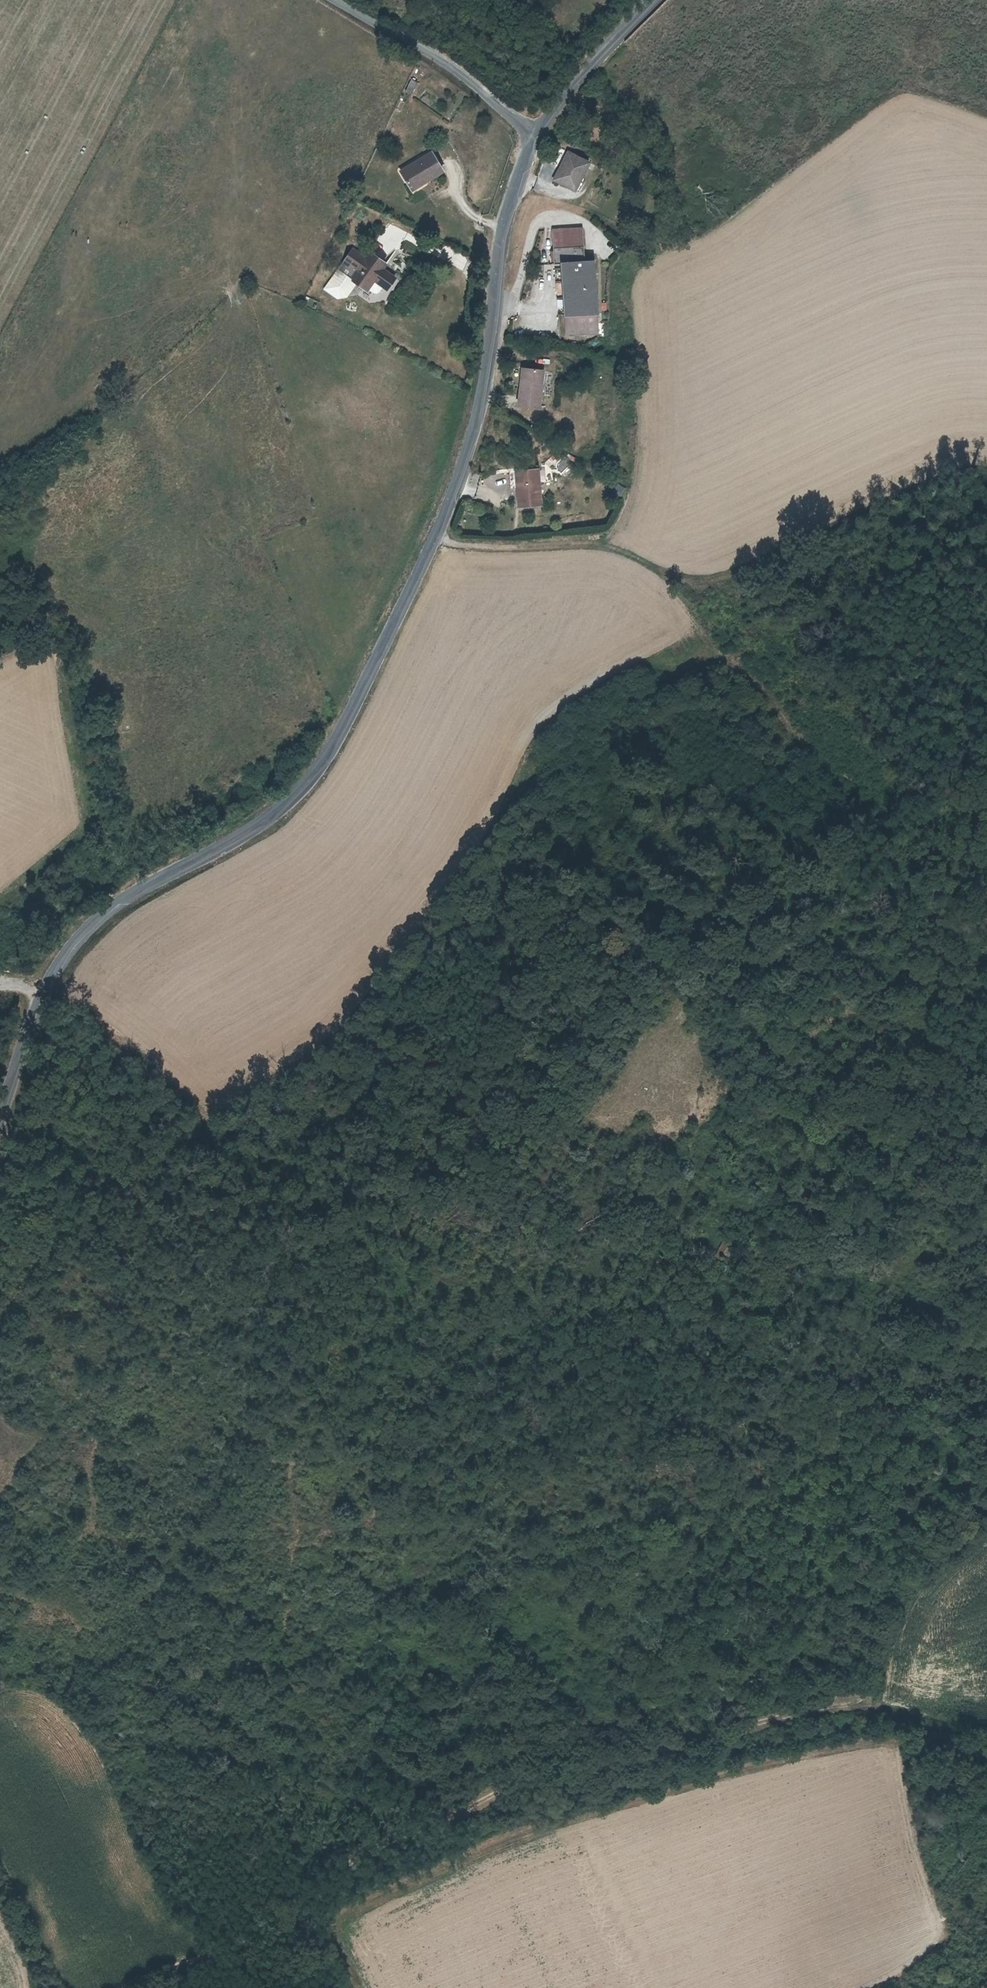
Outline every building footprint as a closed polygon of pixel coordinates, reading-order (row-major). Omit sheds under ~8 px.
[(411,94),(418,82),(411,78),(404,90),(411,94)] [(593,158),(571,148),(571,149),(591,162),(593,158)] [(557,177),(579,187),(591,162),(571,149),(557,177)] [(399,171),(411,191),(442,172),(430,151),(399,171)] [(567,261),(574,332),(605,329),(604,324),(597,257),(590,259),(589,247),(587,224),(555,228),(556,239),(558,262),(567,261)] [(347,259),(349,261),(357,250),(354,248),(347,259)] [(367,257),(357,250),(349,261),(346,259),(327,288),(340,297),(350,296),(359,281),(370,288),(370,287),(378,292),(382,291),(386,284),(387,284),(394,274),(383,268),(388,261),(371,250),(367,257)] [(547,365),(529,365),(526,365),(525,403),(546,404),(547,368),(547,365)] [(554,464),(559,472),(574,463),(569,455),(554,464)] [(515,469),(516,485),(523,485),(524,503),(546,502),(543,468),(515,469)] [(611,493),(621,498),(626,488),(616,483),(611,493)]
